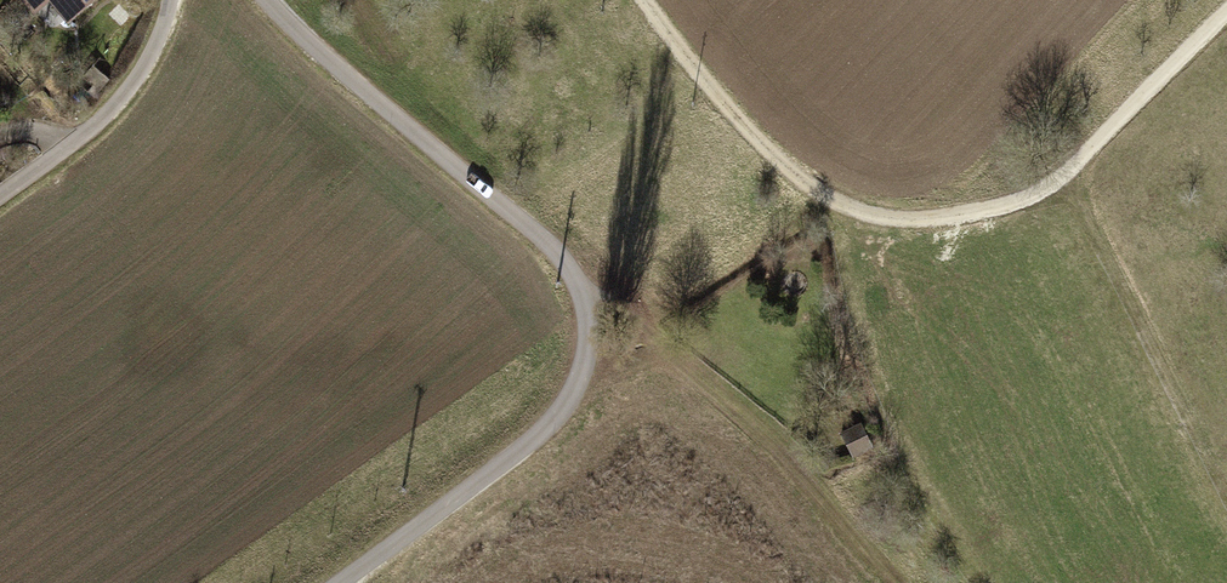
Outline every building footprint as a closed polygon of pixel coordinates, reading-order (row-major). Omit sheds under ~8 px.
[(26,2),(65,44),(113,0),(29,0),(26,2)] [(865,425),(846,435),(857,459),(877,449),(865,425)]
